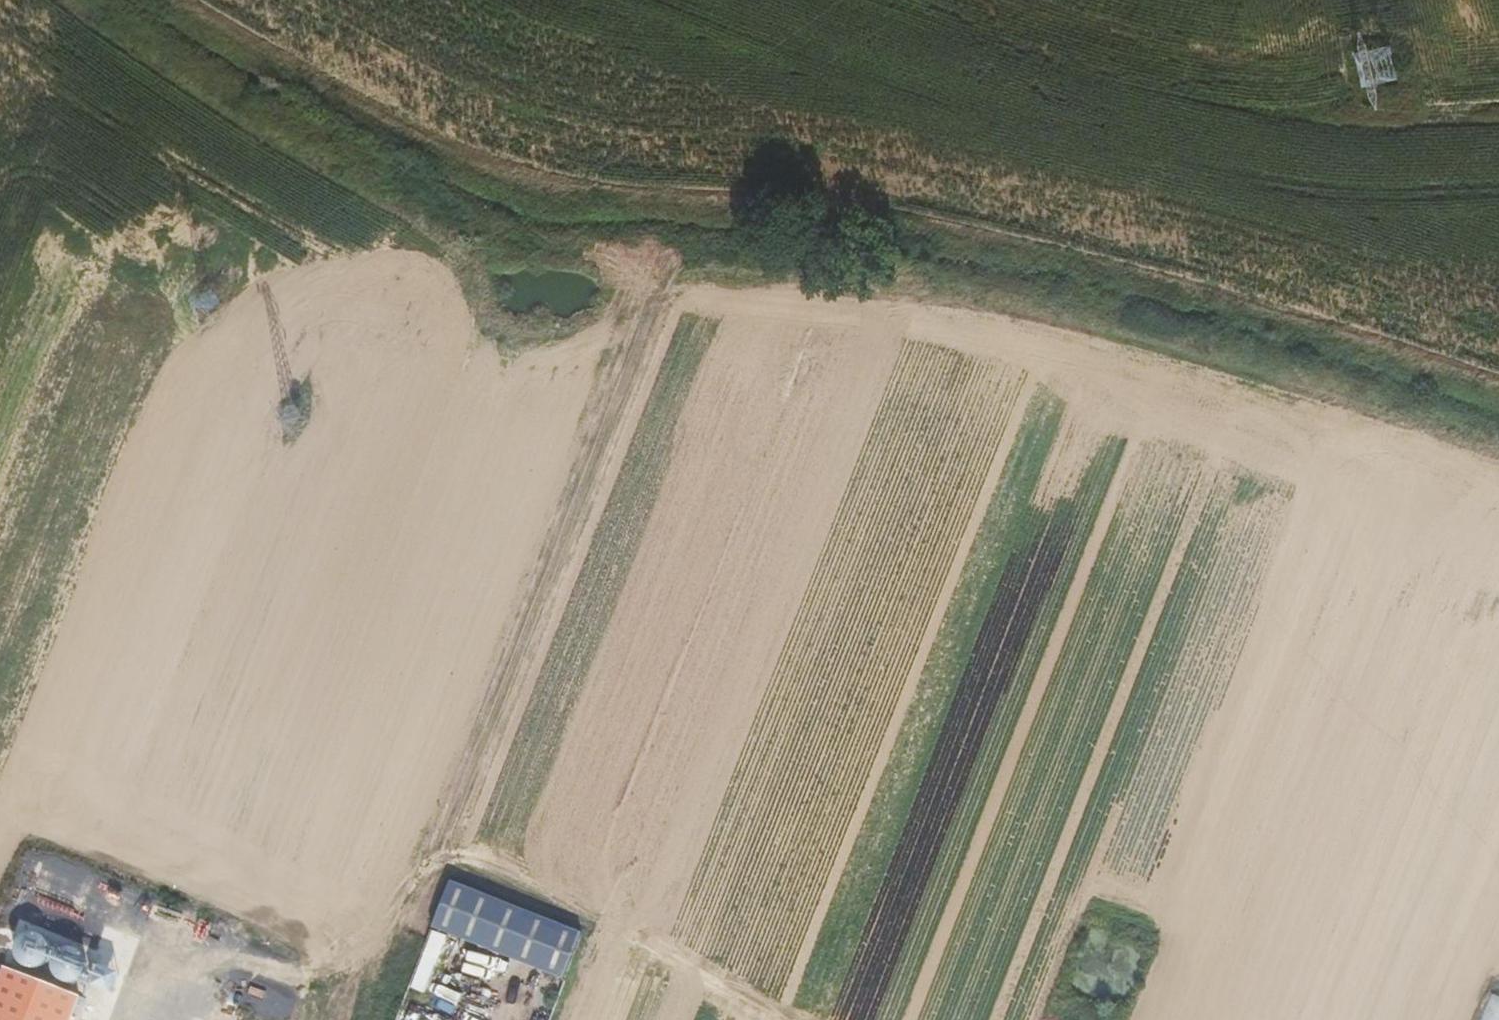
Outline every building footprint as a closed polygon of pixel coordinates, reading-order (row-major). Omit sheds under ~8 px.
[(587,932),(457,880),(439,925),(569,976),(587,932)] [(7,966),(0,984),(0,1019),(73,1019),(82,996),(7,966)] [(1479,1019),(1498,1019),(1498,997),(1489,993),(1479,1019)]
